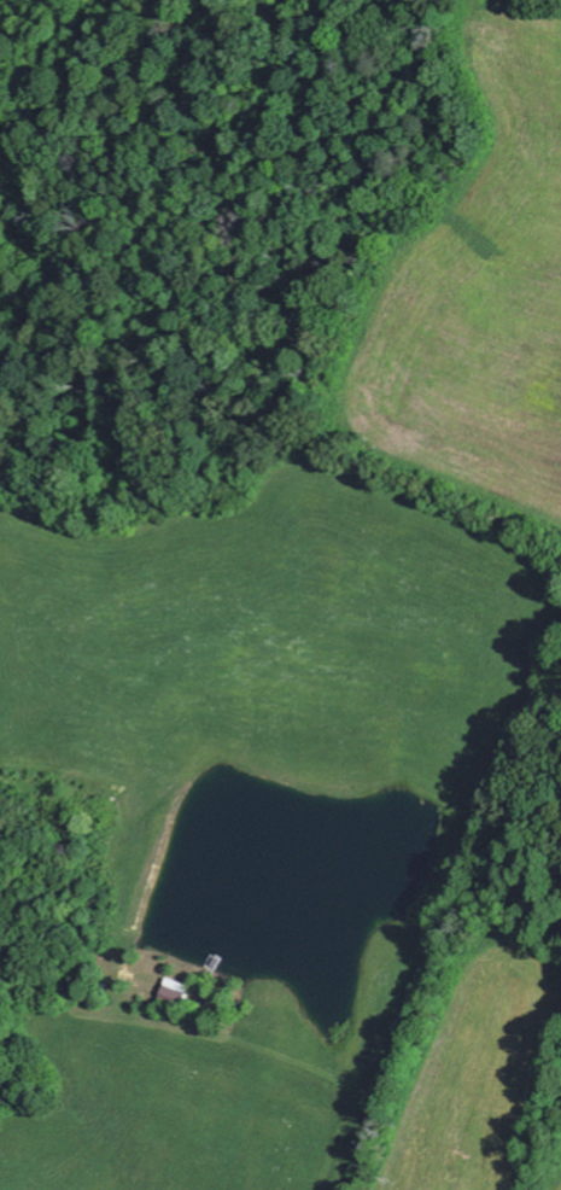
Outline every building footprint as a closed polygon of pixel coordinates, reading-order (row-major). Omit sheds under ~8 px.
[(195,985),(173,979),(166,1003),(187,1009),(195,985)]
